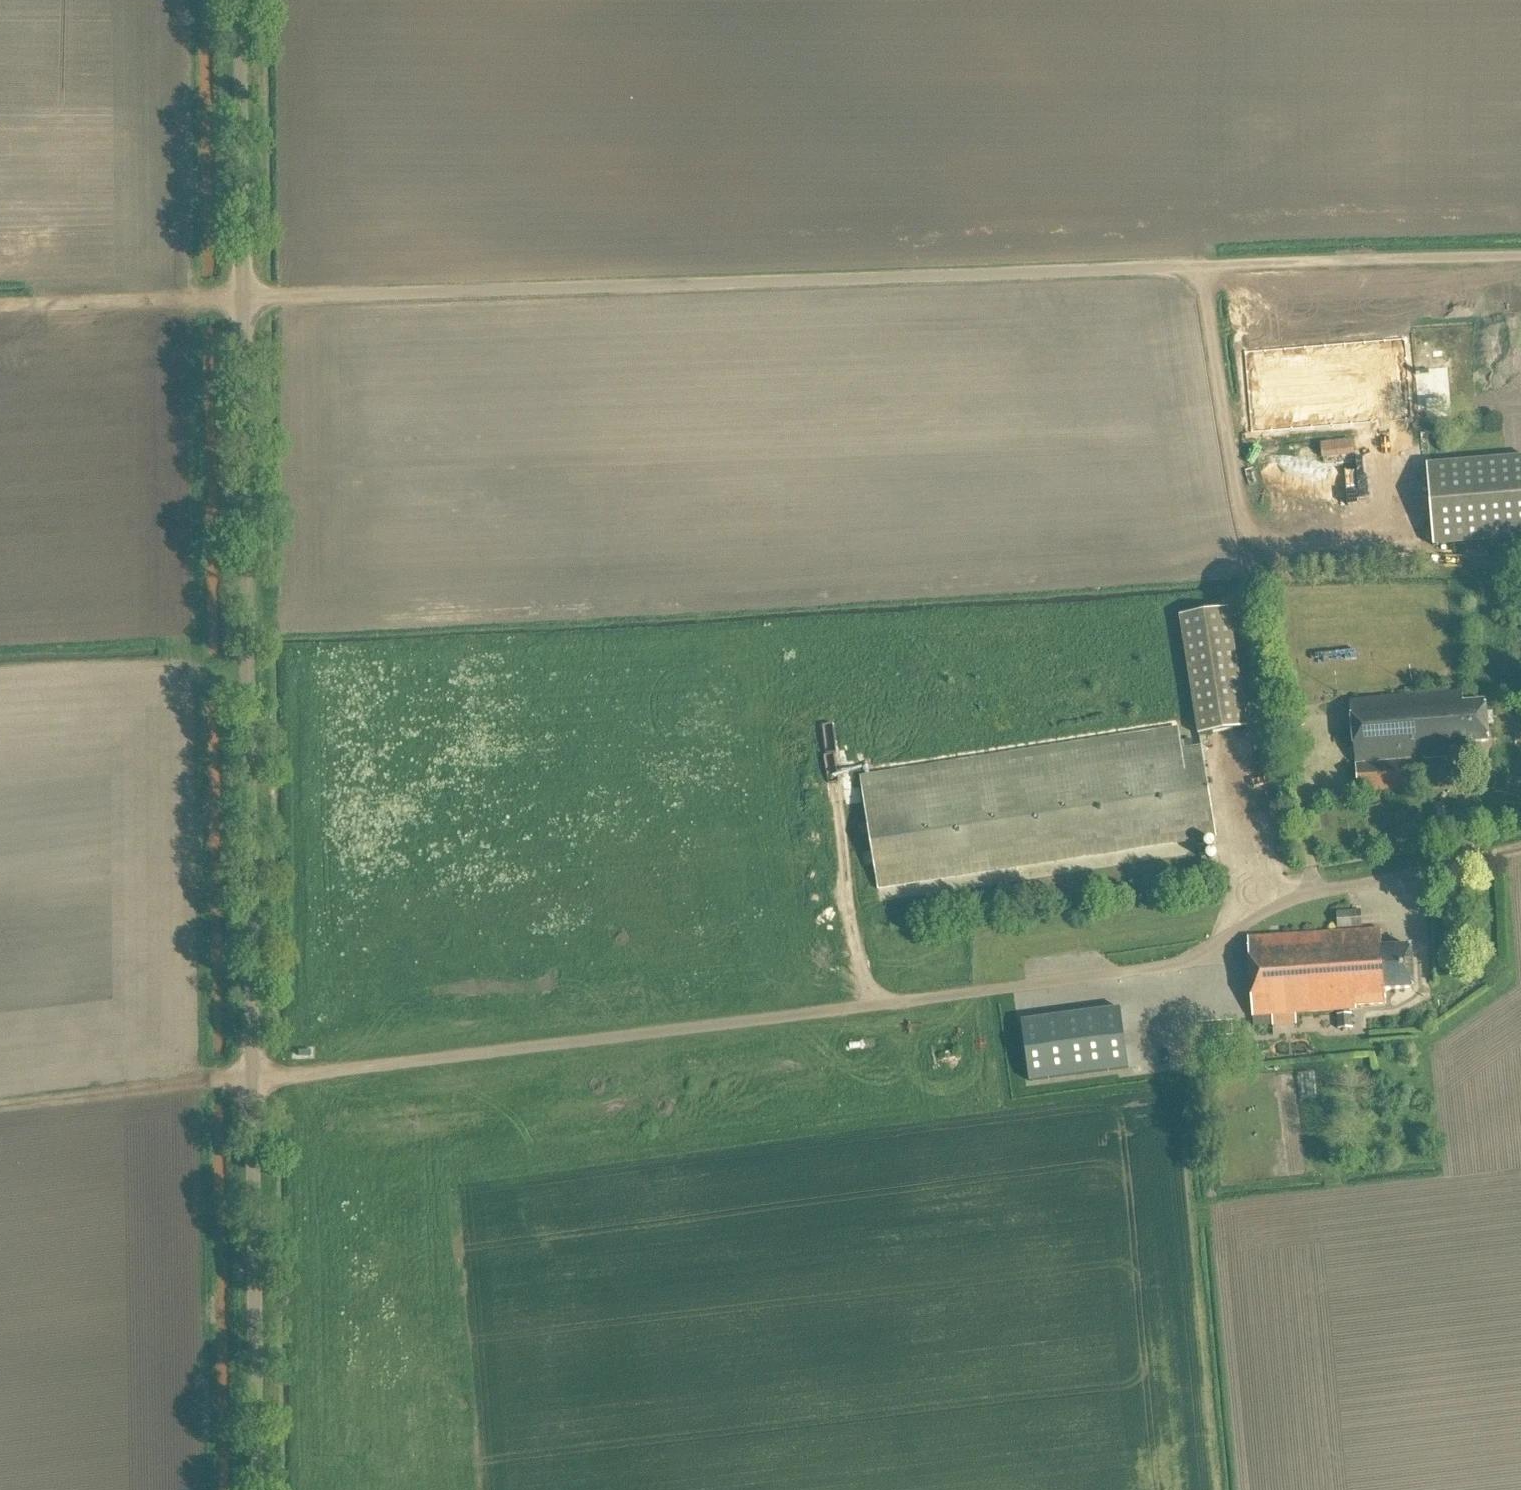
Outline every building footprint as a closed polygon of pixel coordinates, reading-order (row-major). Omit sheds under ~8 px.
[(1250,435),(1406,426),(1402,359),(1246,367),(1250,435)] [(1320,445),(1322,461),(1354,458),(1352,437),(1347,438),(1347,442),(1320,445)] [(1425,469),(1433,550),(1520,542),(1520,460),(1425,469)] [(1250,729),(1231,611),(1181,619),(1200,737),(1250,729)] [(1407,699),(1351,704),(1359,795),(1424,789),(1421,760),(1466,756),(1465,746),(1488,744),(1485,705),(1463,707),(1461,694),(1449,695),(1448,689),(1406,692),(1407,699)] [(880,892),(1216,840),(1202,749),(1182,752),(1179,730),(862,779),(880,892)] [(1335,916),(1336,933),(1361,931),(1360,914),(1335,916)] [(1382,932),(1248,941),(1254,1029),(1296,1026),(1295,1016),(1356,1013),(1356,1008),(1385,1006),(1384,993),(1413,992),(1411,949),(1383,951),(1382,932)] [(1121,1011),(1022,1024),(1030,1083),(1129,1070),(1121,1011)] [(1335,1019),(1336,1033),(1351,1032),(1350,1018),(1335,1019)]
